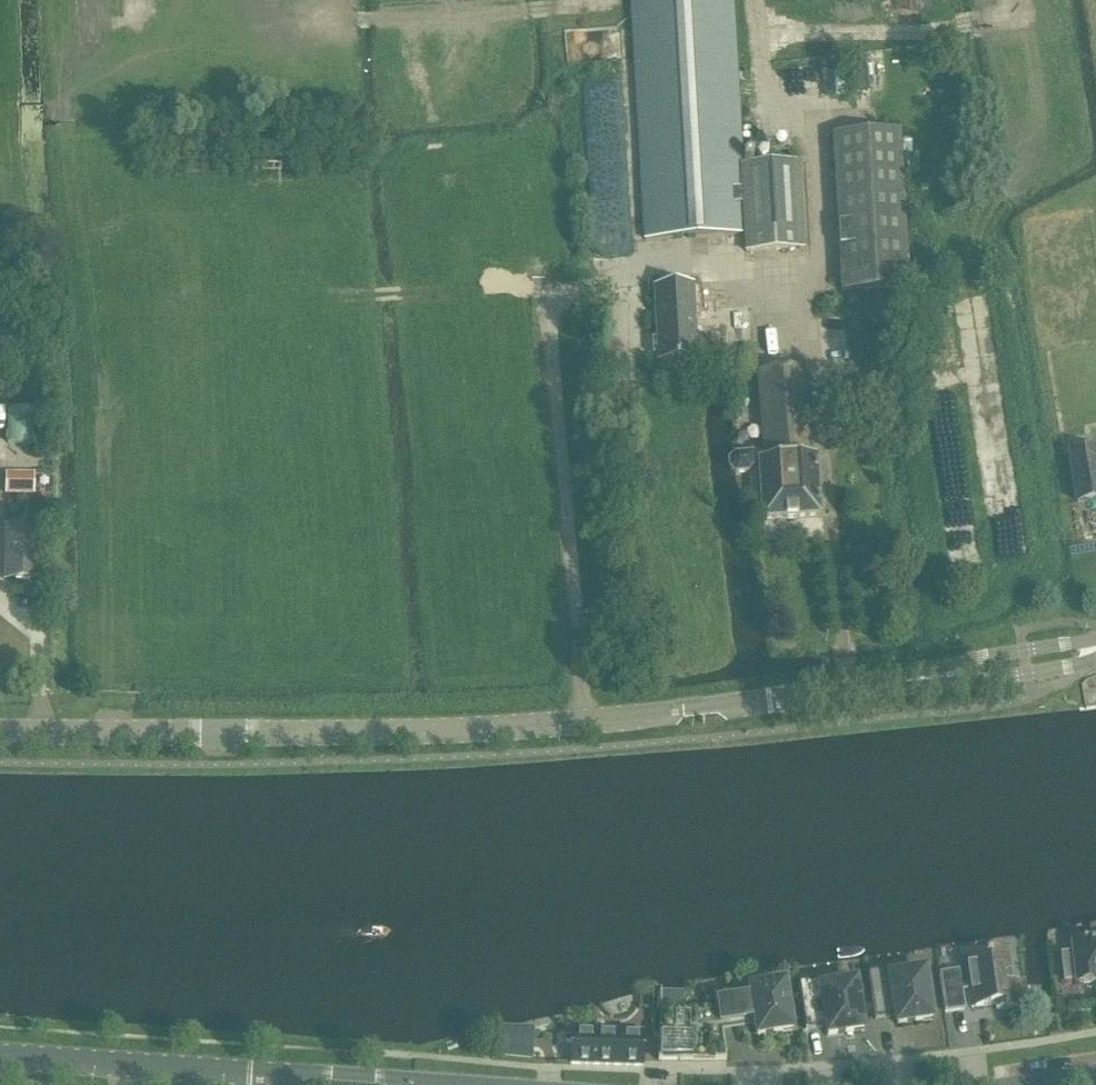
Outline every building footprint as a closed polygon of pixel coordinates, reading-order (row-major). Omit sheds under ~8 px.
[(733,31),(731,0),(629,0),(631,31),(633,62),(633,64),(634,64),(645,241),(745,235),(746,253),(803,249),(798,163),(742,166),(733,31)] [(832,136),(841,292),(908,288),(899,133),(832,136)] [(692,287),(654,289),(657,340),(651,341),(652,356),(658,356),(658,362),(696,360),(692,287)] [(729,470),(735,475),(746,474),(752,467),(752,465),(757,465),(761,523),(819,520),(816,459),(808,459),(802,371),(758,374),(764,454),(734,457),(728,462),(729,470)] [(43,413),(8,412),(7,446),(42,447),(43,413)] [(1069,453),(1074,485),(1095,482),(1095,453),(1095,449),(1069,453)] [(33,475),(7,475),(7,497),(33,497),(33,475)] [(38,528),(15,528),(4,528),(4,581),(38,582),(38,528)] [(1060,955),(1062,971),(1063,971),(1074,969),(1076,982),(1076,984),(1079,983),(1083,985),(1091,984),(1094,981),(1095,981),(1095,927),(1088,928),(1090,943),(1071,945),(1072,954),(1060,955)] [(989,950),(962,954),(971,1009),(994,1005),(995,1010),(1019,1007),(1016,982),(1010,983),(1006,953),(990,955),(989,950)] [(931,1021),(923,972),(890,978),(889,974),(866,977),(873,1021),(895,1018),(896,1026),(931,1021)] [(958,973),(938,976),(944,1013),(964,1010),(960,983),(958,973)] [(820,984),(799,988),(806,1032),(826,1029),(827,1037),(862,1031),(854,983),(838,986),(821,988),(820,984)] [(715,1009),(682,1009),(682,995),(660,995),(661,989),(660,989),(659,1009),(658,1062),(726,1062),(719,1025),(753,1020),(756,1038),(791,1032),(783,984),(748,989),(749,991),(713,996),(715,1009)] [(867,984),(860,985),(862,997),(869,995),(867,984)] [(1065,1000),(1056,1000),(1057,1011),(1066,1011),(1065,1000)] [(532,1030),(504,1029),(504,1057),(531,1060),(532,1030)] [(570,1065),(642,1067),(642,1033),(566,1031),(566,1043),(571,1043),(570,1065)]
